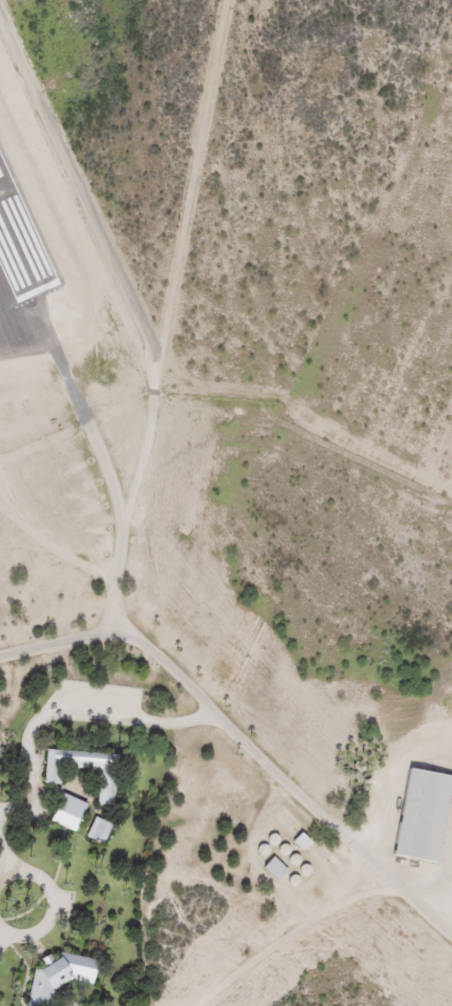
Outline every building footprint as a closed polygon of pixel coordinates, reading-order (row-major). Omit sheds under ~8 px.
[(114,746),(44,743),(42,778),(59,779),(59,761),(97,763),(95,799),(112,800),(114,746)] [(436,854),(450,768),(406,761),(392,847),(436,854)] [(71,825),(85,798),(61,786),(47,813),(71,825)] [(110,819),(96,809),(84,827),(98,837),(110,819)] [(290,835),(301,845),(310,835),(299,826),(290,835)] [(284,863),(271,850),(260,861),(273,874),(284,863)] [(32,961),(25,998),(49,1002),(54,972),(91,978),(95,951),(56,944),(55,952),(44,950),(42,963),(32,961)]
